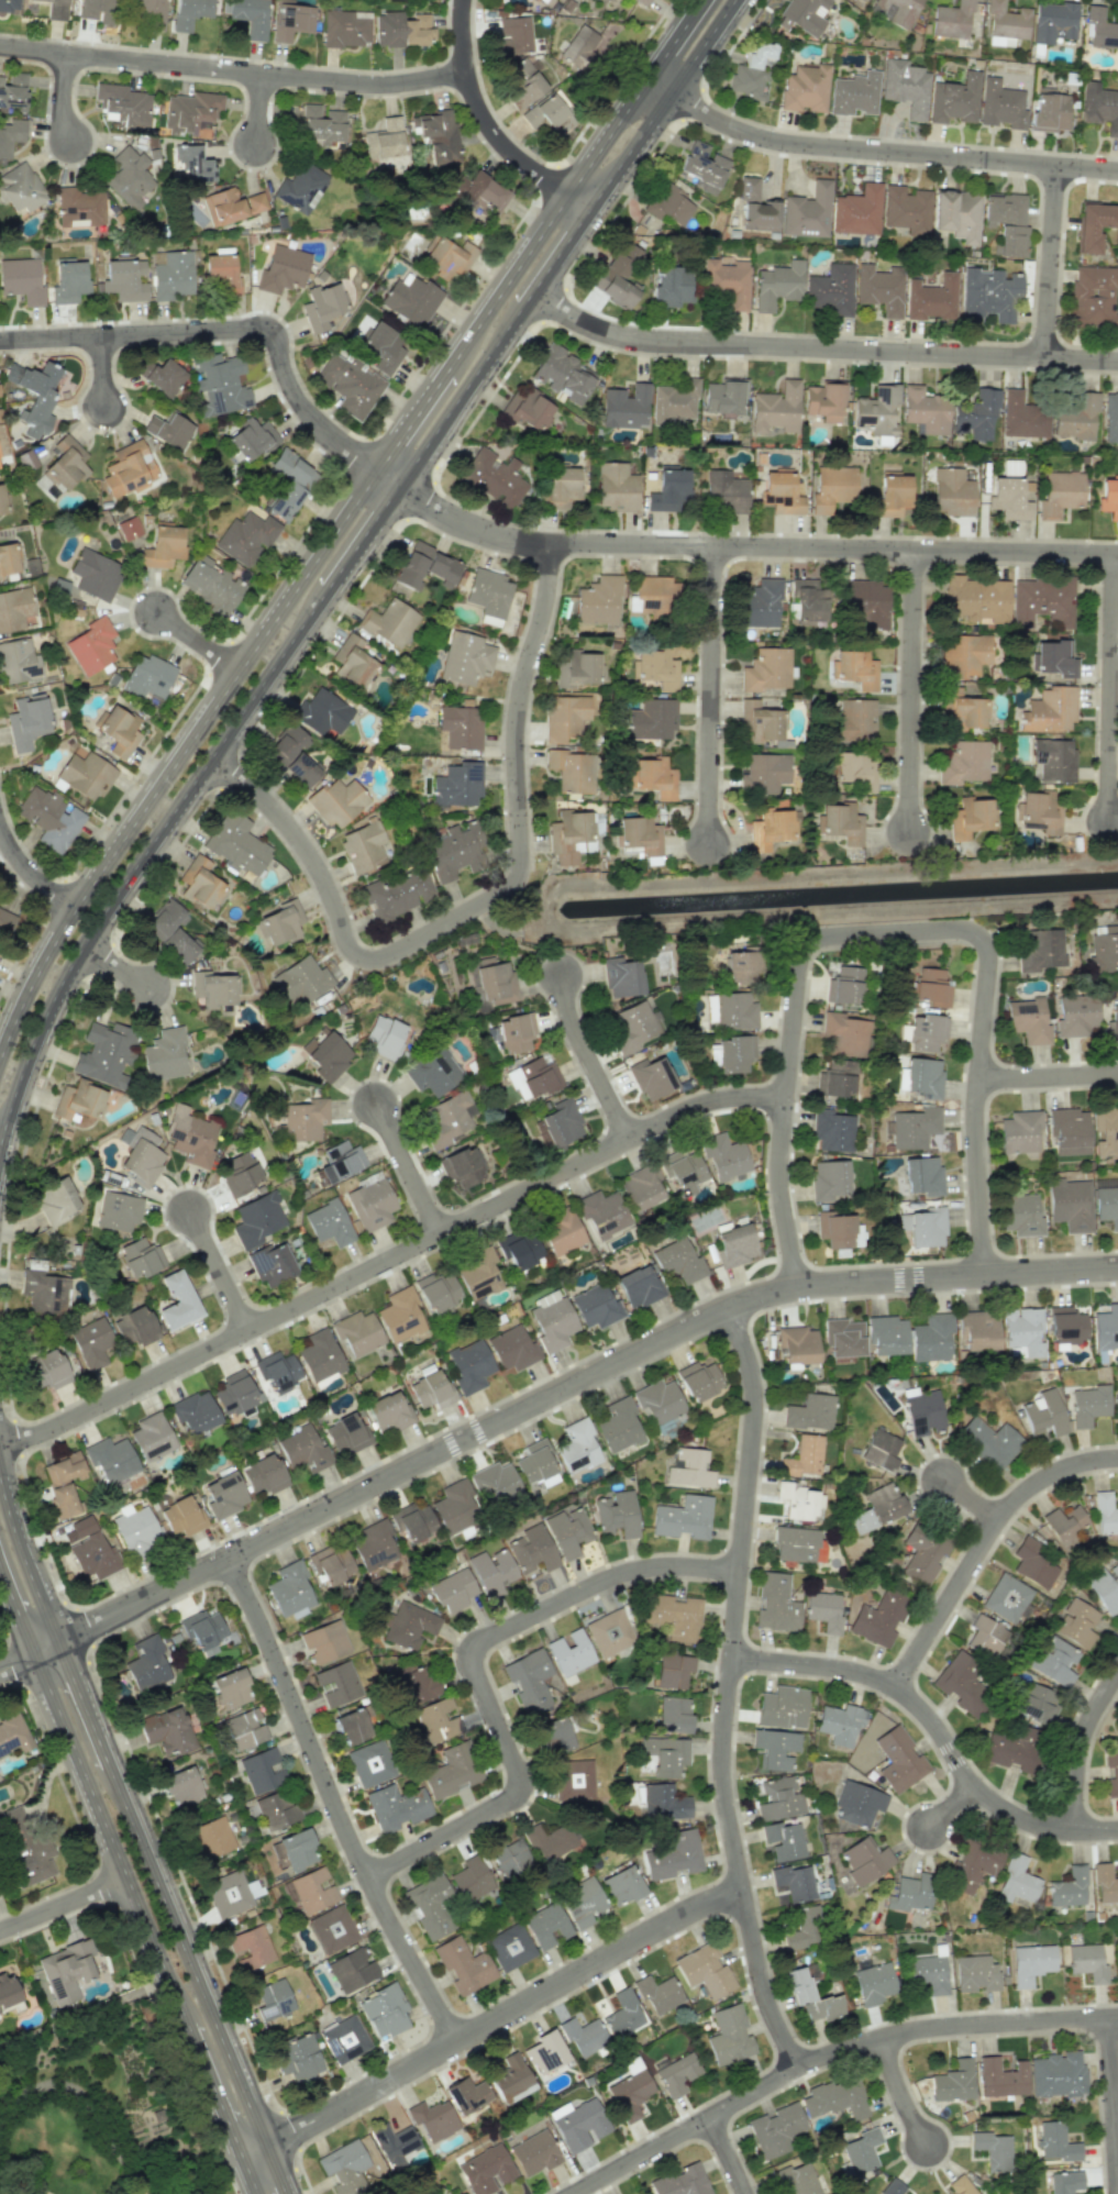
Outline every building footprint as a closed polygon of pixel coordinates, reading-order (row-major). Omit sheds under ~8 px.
[(66,0),(31,0),(48,1),(48,20),(65,20),(66,0)] [(115,25),(116,0),(80,0),(79,18),(99,19),(99,24),(115,25)] [(128,12),(163,16),(165,0),(130,0),(128,12)] [(190,33),(191,17),(212,18),(213,0),(174,0),(173,32),(190,33)] [(267,0),(223,0),(222,17),(247,18),(245,40),(265,41),(267,0)] [(289,44),(290,32),(312,33),(314,7),(292,5),(292,0),(275,0),(272,43),(289,44)] [(774,23),(785,30),(790,23),(814,38),(825,21),(819,18),(830,0),(789,0),(774,23)] [(869,11),(906,30),(921,0),(875,0),(869,11)] [(931,37),(968,39),(970,0),(956,0),(955,7),(932,6),(931,37)] [(1016,7),(1016,13),(1002,12),(1003,0),(986,0),(985,14),(990,15),(988,36),(1026,39),(1029,8),(1016,7)] [(1034,3),(1032,44),(1052,45),(1052,38),(1074,39),(1076,4),(1034,3)] [(1115,19),(1115,23),(1102,22),(1104,6),(1086,5),(1084,23),(1091,23),(1088,46),(1117,49),(1117,20),(1115,19)] [(369,11),(323,10),(322,45),(369,47),(369,11)] [(429,45),(428,14),(411,14),(411,20),(402,20),(402,12),(374,13),(375,46),(429,45)] [(531,52),(530,17),(497,18),(498,53),(531,52)] [(583,71),(595,54),(589,51),(599,37),(580,23),(559,54),(583,71)] [(727,93),(764,100),(769,72),(758,70),(760,58),(773,60),(775,45),(749,40),(744,66),(733,64),(727,93)] [(547,89),(523,56),(494,77),(518,110),(547,89)] [(928,69),(905,68),(906,59),(883,58),(880,100),(907,101),(906,121),(925,122),(928,69)] [(780,109),(825,112),(828,64),(815,64),(815,67),(792,66),(792,75),(782,75),(780,109)] [(829,114),(851,115),(851,112),(875,113),(878,71),(863,70),(862,76),(850,75),(850,79),(831,78),(829,114)] [(979,71),(963,70),(962,84),(931,82),(928,122),(945,123),(945,119),(975,121),(979,71)] [(6,72),(5,76),(0,76),(0,108),(25,109),(26,73),(6,72)] [(1023,90),(998,89),(999,77),(982,76),(979,123),(1007,125),(1007,129),(1024,130),(1026,109),(1022,109),(1023,90)] [(1098,90),(1098,82),(1082,81),(1080,121),(1107,122),(1106,137),(1117,138),(1117,91),(1098,90)] [(148,129),(150,93),(126,92),(127,85),(95,83),(94,99),(99,99),(98,114),(122,115),(121,127),(148,129)] [(1031,130),(1067,132),(1068,95),(1054,94),(1054,88),(1033,87),(1031,130)] [(519,114),(530,130),(543,120),(555,137),(574,124),(551,91),(519,114)] [(223,94),(190,92),(190,97),(166,95),(163,133),(195,135),(195,127),(210,128),(211,108),(222,108),(223,94)] [(342,142),(344,111),(321,110),(322,104),(301,104),(300,144),(328,145),(328,142),(342,142)] [(430,165),(459,162),(456,122),(451,122),(450,111),(409,114),(411,127),(417,127),(418,138),(427,137),(430,165)] [(362,133),(365,159),(403,154),(399,115),(381,117),(383,130),(362,133)] [(8,119),(8,127),(0,127),(0,158),(10,159),(10,142),(24,142),(25,119),(8,119)] [(715,194),(729,160),(709,152),(711,147),(691,139),(675,177),(715,194)] [(132,212),(142,202),(138,198),(154,183),(141,169),(149,161),(139,151),(135,155),(125,144),(110,159),(118,167),(103,182),(132,212)] [(173,146),(174,175),(182,175),(182,182),(212,181),(211,159),(199,160),(199,145),(173,146)] [(23,160),(0,175),(0,181),(3,186),(0,187),(0,194),(12,213),(22,207),(25,213),(47,199),(23,160)] [(329,177),(301,160),(288,182),(282,178),(271,195),(305,216),(329,177)] [(493,217),(509,193),(470,167),(454,191),(493,217)] [(778,202),(758,202),(758,177),(740,176),(739,202),(742,202),(741,230),(777,231),(778,202)] [(827,237),(829,180),(812,179),(811,198),(783,197),(782,235),(827,237)] [(679,229),(696,202),(664,181),(646,208),(679,229)] [(878,234),(880,183),(860,182),(860,196),(833,195),(831,233),(878,234)] [(210,229),(246,215),(239,198),(237,199),(232,185),(198,198),(210,229)] [(930,192),(903,191),(903,185),(884,185),(883,226),(906,227),(906,235),(928,236),(930,192)] [(103,192),(75,192),(75,187),(56,187),(57,227),(104,225),(103,192)] [(245,197),(251,214),(266,208),(260,191),(245,197)] [(980,192),(933,191),(932,230),(951,230),(951,237),(961,238),(961,245),(977,246),(980,192)] [(1025,194),(984,193),(983,227),(992,228),(993,223),(1000,223),(999,257),(1026,258),(1027,227),(1024,227),(1025,194)] [(1117,224),(1117,205),(1079,204),(1077,253),(1099,254),(1100,227),(1117,228),(1117,224)] [(460,277),(477,250),(462,240),(457,249),(435,235),(418,261),(446,280),(451,271),(460,277)] [(640,251),(620,239),(590,287),(627,310),(638,291),(622,281),(640,251)] [(310,254),(270,243),(257,290),(278,295),(281,285),(300,290),(310,254)] [(192,298),(191,250),(162,251),(162,264),(152,264),(153,299),(192,298)] [(240,295),(240,282),(234,282),(234,255),(204,255),(203,286),(221,286),(221,295),(240,295)] [(84,261),(73,261),(73,258),(52,259),(54,304),(77,303),(77,294),(89,293),(89,282),(85,282),(84,261)] [(747,311),(748,261),(732,260),(731,265),(717,265),(717,258),(703,258),(702,293),(727,294),(726,311),(747,311)] [(22,293),(23,307),(43,306),(43,284),(38,285),(37,259),(0,260),(0,294),(22,293)] [(803,260),(787,259),(787,269),(755,268),(754,313),(773,313),(773,299),(801,299),(803,260)] [(146,301),(146,279),(144,279),(144,260),(103,261),(103,292),(115,292),(115,302),(146,301)] [(850,317),(852,264),(826,263),(826,276),(806,276),(805,307),(827,308),(826,316),(850,317)] [(901,319),(902,267),(886,267),(886,273),(871,272),(872,264),(856,264),(855,303),(882,304),(882,318),(901,319)] [(690,303),(691,272),(676,272),(677,267),(655,266),(653,306),(679,307),(679,303),(690,303)] [(1072,266),(1070,327),(1117,328),(1117,314),(1113,314),(1114,287),(1117,288),(1117,268),(1072,266)] [(1013,323),(1014,300),(1021,300),(1022,275),(1005,274),(1005,270),(963,269),(961,322),(1013,323)] [(406,271),(399,282),(394,279),(378,303),(420,330),(443,294),(406,271)] [(955,319),(956,272),(940,272),(940,287),(918,287),(918,279),(907,279),(905,319),(925,320),(925,317),(955,319)] [(346,310),(336,282),(318,289),(317,285),(305,290),(309,302),(300,305),(311,335),(328,329),(324,319),(346,310)] [(387,377),(405,351),(397,345),(401,339),(375,320),(358,345),(377,359),(372,366),(387,377)] [(593,379),(576,371),(581,360),(547,343),(530,378),(543,385),(542,386),(560,395),(559,397),(579,407),(593,379)] [(335,407),(360,422),(385,382),(363,369),(365,366),(347,354),(343,360),(330,352),(314,378),(342,395),(335,407)] [(210,415),(252,406),(247,386),(238,388),(235,375),(244,373),(240,355),(219,360),(218,353),(191,359),(194,376),(193,376),(197,392),(204,391),(210,415)] [(156,368),(145,358),(134,370),(166,398),(186,376),(166,357),(156,368)] [(1,380),(32,393),(21,421),(25,423),(21,435),(39,442),(49,415),(46,414),(55,392),(50,390),(59,368),(41,361),(36,373),(9,362),(1,380)] [(652,386),(651,423),(681,424),(681,418),(695,419),(697,378),(682,378),(682,387),(652,386)] [(702,413),(742,414),(743,378),(721,378),(721,383),(703,383),(702,413)] [(798,379),(780,379),(780,394),(751,393),(750,433),(765,433),(765,425),(780,426),(780,432),(797,432),(798,379)] [(647,383),(631,383),(631,397),(623,397),(623,389),(602,389),(601,426),(646,427),(647,383)] [(803,414),(821,415),(820,422),(841,423),(842,385),(804,384),(803,414)] [(852,426),(871,426),(871,435),(893,436),(894,404),(898,404),(898,385),(873,384),(873,399),(853,399),(852,426)] [(947,435),(948,396),(922,396),(922,385),(903,384),(902,422),(920,423),(920,435),(947,435)] [(553,405),(525,387),(521,394),(514,389),(500,410),(536,432),(553,405)] [(1001,436),(1047,437),(1048,405),(1021,404),(1022,389),(1002,388),(1001,436)] [(990,441),(990,412),(998,412),(999,389),(975,389),(975,403),(952,402),(952,431),(968,432),(968,440),(990,441)] [(1092,439),(1093,412),(1098,412),(1099,393),(1072,392),(1072,405),(1053,404),(1052,438),(1092,439)] [(1105,393),(1104,441),(1117,441),(1117,393),(1105,393)] [(150,415),(141,429),(177,453),(193,427),(171,413),(164,424),(150,415)] [(266,419),(255,425),(250,416),(237,423),(241,429),(227,436),(241,462),(278,442),(266,419)] [(51,444),(59,453),(40,471),(62,494),(87,470),(80,462),(87,456),(65,432),(51,444)] [(114,462),(103,466),(107,475),(101,477),(109,497),(157,479),(142,439),(110,451),(114,462)] [(528,483),(512,474),(519,463),(509,457),(503,466),(493,459),(495,455),(478,444),(457,478),(510,511),(528,483)] [(268,466),(285,478),(264,508),(286,522),(306,491),(318,472),(280,447),(268,466)] [(636,512),(637,474),(626,474),(626,463),(597,462),(597,506),(605,506),(605,512),(636,512)] [(646,493),(646,511),(678,511),(678,502),(691,503),(691,492),(686,492),(686,470),(676,469),(676,465),(658,465),(658,493),(646,493)] [(854,466),(814,467),(815,492),(810,493),(811,515),(830,514),(830,502),(854,502),(854,466)] [(578,468),(547,468),(547,489),(539,489),(538,509),(567,510),(567,499),(578,499),(578,468)] [(973,515),(973,480),(962,480),(962,468),(933,469),(933,515),(973,515)] [(730,470),(706,470),(705,512),(747,513),(748,478),(729,478),(730,470)] [(802,515),(803,496),(792,496),(793,473),(763,472),(762,504),(771,504),(771,514),(802,515)] [(1059,508),(1082,508),(1083,472),(1043,472),(1043,499),(1038,499),(1038,520),(1059,520),(1059,508)] [(908,474),(877,474),(877,518),(899,518),(899,508),(909,508),(908,474)] [(1110,475),(1110,480),(1099,479),(1099,511),(1109,512),(1108,521),(1117,521),(1117,475),(1110,475)] [(1031,520),(1031,501),(1021,501),(1021,478),(988,478),(988,509),(1000,509),(1000,520),(1031,520)] [(230,517),(213,548),(247,568),(260,545),(267,549),(281,525),(264,516),(261,520),(245,511),(239,522),(230,517)] [(116,523),(122,541),(141,534),(134,516),(116,523)] [(169,569),(170,559),(181,559),(182,527),(152,526),(151,549),(140,548),(139,567),(169,569)] [(462,562),(410,541),(394,582),(418,592),(422,582),(418,580),(422,571),(441,579),(439,585),(451,590),(462,562)] [(0,544),(0,575),(18,572),(13,542),(0,544)] [(123,567),(80,547),(69,572),(79,577),(74,588),(106,603),(123,567)] [(178,584),(208,602),(205,608),(224,619),(245,584),(232,576),(233,576),(196,554),(178,584)] [(615,623),(616,597),(620,597),(621,575),(594,574),(594,589),(576,588),(575,622),(615,623)] [(1008,580),(963,580),(963,575),(943,575),(942,617),(964,617),(964,619),(988,620),(988,624),(1008,624),(1008,580)] [(782,578),(758,577),(757,590),(739,590),(738,626),(776,627),(777,600),(781,600),(782,578)] [(816,579),(789,579),(789,598),(795,598),(794,625),(814,626),(814,620),(825,620),(826,589),(816,589),(816,579)] [(886,630),(887,586),(879,586),(879,581),(842,580),(842,618),(858,618),(858,630),(886,630)] [(24,629),(22,616),(33,614),(28,587),(0,591),(0,633),(24,629)] [(366,608),(356,624),(398,650),(419,615),(389,597),(378,615),(366,608)] [(115,635),(102,614),(84,625),(87,629),(63,643),(85,678),(115,659),(108,649),(113,646),(108,639),(115,635)] [(439,679),(472,687),(475,676),(480,677),(482,669),(490,671),(496,647),(482,643),(483,638),(451,630),(439,679)] [(364,642),(347,632),(331,659),(338,663),(332,674),(359,691),(376,663),(357,652),(364,642)] [(989,664),(990,636),(942,635),(941,679),(964,679),(964,675),(977,675),(977,664),(989,664)] [(38,654),(31,655),(28,638),(0,642),(0,669),(3,684),(42,678),(38,654)] [(1076,678),(1077,658),(1070,658),(1071,641),(1035,641),(1034,672),(1058,673),(1058,677),(1076,678)] [(741,667),(741,689),(788,690),(789,648),(755,648),(755,659),(750,659),(750,667),(741,667)] [(876,692),(876,660),(866,660),(867,648),(856,648),(856,650),(835,650),(835,660),(830,660),(829,680),(857,681),(857,692),(876,692)] [(598,684),(598,654),(580,653),(580,649),(565,649),(565,661),(555,661),(555,687),(575,688),(575,683),(598,684)] [(677,692),(677,659),(667,659),(667,651),(633,651),(633,687),(647,687),(647,680),(658,681),(658,691),(677,692)] [(176,668),(147,654),(145,659),(136,655),(120,690),(140,699),(143,692),(161,700),(176,668)] [(321,737),(328,726),(339,733),(354,710),(315,684),(292,718),(321,737)] [(1074,687),(1039,686),(1038,700),(1026,699),(1026,712),(1018,712),(1018,730),(1073,731),(1074,687)] [(51,734),(44,693),(12,698),(14,712),(6,714),(12,753),(31,750),(29,737),(51,734)] [(589,696),(546,696),(546,742),(563,742),(563,736),(580,736),(580,720),(590,720),(589,696)] [(983,699),(942,697),(941,719),(951,719),(951,728),(982,729),(983,699)] [(782,710),(758,709),(758,699),(740,698),(739,730),(749,731),(749,743),(762,744),(762,740),(781,740),(782,710)] [(669,739),(670,731),(675,731),(676,700),(640,699),(639,710),(622,710),(622,738),(669,739)] [(875,700),(833,699),(832,740),(874,742),(875,700)] [(123,762),(141,735),(133,730),(138,721),(112,703),(106,713),(102,710),(91,726),(114,742),(107,751),(123,762)] [(446,749),(481,750),(482,717),(476,717),(476,707),(438,706),(438,731),(447,731),(446,749)] [(299,753),(310,740),(290,722),(264,752),(307,789),(321,772),(299,753)] [(1070,740),(1032,739),(1031,763),(1039,763),(1039,782),(1074,783),(1075,749),(1070,748),(1070,740)] [(988,741),(952,740),(952,751),(940,751),(939,785),(958,785),(958,780),(986,781),(988,741)] [(558,792),(591,793),(593,754),(567,754),(567,750),(545,749),(544,769),(559,770),(558,792)] [(116,770),(87,751),(81,759),(70,753),(55,778),(94,803),(116,770)] [(874,793),(874,761),(865,761),(865,752),(828,752),(827,781),(855,782),(855,793),(874,793)] [(789,754),(746,754),(746,774),(740,774),(739,793),(776,794),(776,783),(788,783),(789,754)] [(675,769),(664,768),(665,758),(630,758),(630,789),(656,789),(656,800),(675,801),(675,769)] [(432,805),(475,806),(475,797),(481,797),(482,762),(457,761),(457,766),(445,765),(444,776),(433,776),(432,805)] [(370,801),(351,779),(342,787),(333,776),(306,799),(333,832),(370,801)] [(85,815),(68,805),(33,783),(14,813),(42,830),(36,840),(60,856),(85,815)] [(1060,836),(1061,809),(1051,809),(1052,792),(1021,791),(1020,803),(1015,802),(1015,820),(1022,821),(1022,828),(1042,829),(1041,835),(1060,836)] [(990,798),(958,799),(958,809),(949,809),(950,839),(968,838),(968,830),(991,829),(990,798)] [(861,847),(861,815),(852,814),(852,804),(820,803),(819,816),(812,815),(812,834),(843,835),(842,846),(861,847)] [(272,849),(244,832),(251,822),(226,807),(202,846),(223,859),(221,863),(237,873),(241,868),(256,877),(272,849)] [(548,822),(549,855),(554,854),(555,866),(577,865),(576,851),(591,851),(590,810),(558,811),(558,822),(548,822)] [(750,852),(769,852),(768,841),(791,840),(790,810),(758,812),(758,820),(749,821),(750,852)] [(660,824),(650,824),(649,817),(618,817),(619,847),(641,847),(641,856),(661,856),(660,824)] [(353,875),(385,863),(378,844),(385,842),(377,820),(338,835),(353,875)] [(437,885),(457,879),(454,869),(466,865),(468,871),(485,866),(479,847),(484,845),(476,821),(459,826),(458,823),(443,828),(445,835),(424,842),(437,885)] [(178,879),(186,885),(180,894),(206,911),(224,885),(205,873),(211,863),(195,853),(178,879)] [(360,886),(373,922),(436,899),(426,869),(382,885),(380,879),(360,886)] [(176,929),(188,916),(167,897),(141,925),(184,965),(199,949),(176,929)] [(304,922),(296,901),(254,917),(266,948),(299,935),(295,925),(304,922)] [(8,935),(16,916),(0,909),(0,932),(8,935)] [(1092,968),(1117,967),(1117,925),(1090,926),(1092,968)] [(1038,967),(1063,966),(1062,929),(1028,930),(1028,948),(1017,949),(1018,973),(1039,972),(1038,967)] [(756,951),(727,952),(728,985),(759,984),(758,972),(756,972),(756,951)] [(286,1002),(299,995),(303,1003),(334,985),(323,967),(317,970),(308,954),(270,976),(286,1002)] [(518,1001),(514,970),(508,971),(507,962),(493,964),(492,957),(469,960),(475,1002),(490,1000),(491,1005),(518,1001)] [(642,995),(639,961),(622,962),(621,957),(602,958),(605,998),(642,995)] [(861,967),(836,966),(836,978),(826,978),(826,1003),(860,1004),(861,967)] [(915,1001),(930,1001),(930,1007),(950,1008),(950,982),(943,982),(943,969),(916,968),(915,1001)] [(234,975),(210,975),(210,971),(193,971),(193,1009),(219,1009),(219,1012),(234,1012),(234,975)] [(715,994),(716,1029),(757,1029),(756,1002),(749,1002),(749,993),(715,994)] [(1057,997),(1058,1037),(1097,1036),(1096,996),(1057,997)] [(1050,1045),(1050,1024),(1044,1024),(1043,999),(1006,1000),(1007,1032),(1023,1032),(1023,1045),(1050,1045)] [(606,1015),(621,1056),(640,1049),(637,1042),(663,1033),(655,1011),(649,1013),(644,1001),(606,1015)] [(1110,1039),(1117,1039),(1117,1001),(1110,1002),(1110,1039)] [(868,1020),(843,1019),(843,1013),(824,1011),(822,1035),(829,1035),(828,1055),(866,1057),(868,1020)] [(498,1022),(502,1054),(531,1050),(529,1037),(536,1036),(533,1012),(504,1016),(505,1021),(498,1022)] [(405,1026),(374,1014),(364,1039),(372,1042),(369,1051),(395,1062),(402,1043),(399,1042),(405,1026)] [(910,1015),(908,1051),(936,1052),(937,1040),(947,1041),(948,1017),(910,1015)] [(70,1071),(122,1089),(126,1076),(117,1073),(121,1063),(127,1065),(139,1032),(110,1022),(108,1028),(88,1021),(82,1040),(91,1043),(86,1055),(77,1051),(70,1071)] [(185,1076),(182,1047),(184,1046),(182,1026),(157,1029),(158,1038),(149,1039),(150,1046),(141,1047),(144,1080),(185,1076)] [(312,1071),(327,1084),(354,1055),(323,1026),(300,1051),(316,1066),(312,1071)] [(754,1036),(716,1037),(717,1046),(709,1046),(710,1065),(719,1064),(720,1073),(747,1073),(747,1060),(755,1060),(754,1036)] [(417,1092),(426,1086),(433,1098),(464,1077),(442,1045),(403,1071),(417,1092)] [(521,1104),(562,1084),(547,1052),(506,1072),(521,1104)] [(677,1087),(663,1056),(646,1063),(644,1058),(627,1066),(644,1102),(677,1087)] [(920,1099),(941,1100),(942,1070),(940,1070),(940,1060),(904,1058),(902,1092),(920,1092),(920,1099)] [(854,1098),(855,1061),(827,1060),(826,1071),(817,1071),(817,1097),(854,1098)] [(72,1112),(94,1120),(104,1091),(75,1081),(73,1088),(62,1085),(51,1115),(69,1122),(72,1112)] [(473,1127),(469,1118),(476,1114),(465,1090),(424,1107),(433,1129),(423,1133),(431,1152),(452,1143),(450,1137),(473,1127)] [(552,1148),(585,1133),(568,1096),(551,1104),(553,1110),(538,1118),(552,1148)] [(327,1097),(307,1098),(307,1104),(282,1104),(283,1141),(319,1140),(319,1125),(328,1125),(327,1097)] [(217,1125),(185,1115),(187,1106),(176,1102),(163,1146),(185,1153),(183,1162),(207,1170),(213,1151),(209,1150),(217,1125)] [(920,1113),(893,1112),(892,1149),(926,1150),(926,1134),(940,1134),(940,1106),(920,1106),(920,1113)] [(1087,1108),(1047,1110),(1048,1138),(1054,1137),(1055,1156),(1088,1154),(1087,1108)] [(854,1116),(832,1115),(832,1111),(813,1110),(811,1146),(818,1146),(818,1150),(852,1152),(854,1116)] [(1037,1152),(1036,1129),(1041,1129),(1041,1110),(1009,1111),(1009,1119),(999,1119),(1000,1153),(1037,1152)] [(1114,1143),(1117,1143),(1117,1110),(1094,1111),(1095,1141),(1094,1141),(1095,1156),(1114,1156),(1114,1143)] [(118,1167),(149,1186),(166,1156),(154,1148),(160,1139),(138,1126),(129,1140),(125,1138),(124,1139),(120,1136),(118,1140),(130,1147),(118,1167)] [(750,1172),(742,1141),(728,1145),(724,1131),(697,1138),(703,1159),(708,1157),(715,1181),(750,1172)] [(357,1145),(349,1148),(344,1139),(320,1151),(327,1165),(320,1168),(327,1183),(366,1165),(357,1145)] [(487,1178),(472,1145),(438,1160),(448,1184),(456,1181),(459,1190),(487,1178)] [(707,1179),(693,1146),(659,1161),(666,1178),(670,1177),(679,1198),(694,1192),(692,1185),(707,1179)] [(216,1162),(229,1199),(249,1192),(247,1185),(260,1180),(249,1151),(216,1162)] [(943,1196),(942,1165),(937,1165),(936,1157),(904,1158),(905,1192),(923,1192),(923,1196),(943,1196)] [(812,1202),(832,1201),(832,1194),(849,1194),(847,1161),(810,1162),(812,1202)] [(619,1183),(630,1212),(663,1200),(655,1180),(654,1180),(648,1166),(625,1175),(627,1180),(619,1183)] [(78,1208),(66,1177),(33,1190),(47,1228),(67,1220),(65,1213),(78,1208)] [(362,1234),(392,1222),(388,1212),(396,1209),(383,1177),(345,1192),(362,1234)] [(1048,1180),(1049,1222),(1065,1221),(1065,1233),(1092,1232),(1090,1179),(1048,1180)] [(1117,1231),(1117,1188),(1094,1188),(1095,1220),(1111,1220),(1111,1231),(1117,1231)] [(615,1190),(600,1197),(597,1190),(573,1201),(581,1220),(587,1218),(597,1240),(630,1225),(615,1190)] [(129,1233),(131,1223),(138,1224),(143,1198),(103,1191),(96,1227),(129,1233)] [(286,1225),(272,1191),(233,1207),(240,1223),(231,1227),(241,1251),(263,1242),(260,1235),(286,1225)] [(1013,1236),(1044,1235),(1043,1216),(1038,1216),(1037,1195),(1000,1196),(1001,1230),(1013,1229),(1013,1236)] [(355,1239),(335,1197),(302,1213),(316,1242),(330,1236),(336,1249),(355,1239)] [(553,1257),(586,1241),(569,1209),(537,1225),(553,1257)] [(898,1230),(908,1230),(908,1247),(942,1246),(942,1236),(946,1236),(944,1209),(898,1211),(898,1230)] [(32,1235),(47,1229),(41,1211),(25,1217),(32,1235)] [(854,1231),(854,1213),(816,1214),(817,1239),(826,1238),(826,1249),(863,1247),(863,1230),(854,1231)] [(721,1269),(749,1262),(748,1257),(756,1255),(748,1224),(713,1232),(721,1269)] [(494,1241),(503,1260),(508,1258),(515,1272),(544,1257),(532,1231),(520,1237),(517,1230),(494,1241)] [(693,1258),(683,1235),(649,1251),(662,1278),(676,1272),(683,1285),(707,1274),(699,1255),(693,1258)] [(166,1266),(156,1243),(147,1247),(142,1236),(117,1248),(131,1281),(166,1266)] [(297,1274),(283,1244),(272,1249),(270,1243),(245,1254),(258,1282),(263,1280),(266,1288),(297,1274)] [(453,1266),(470,1302),(502,1287),(491,1263),(497,1261),(491,1248),(453,1266)] [(665,1295),(656,1273),(650,1275),(646,1264),(615,1277),(629,1310),(665,1295)] [(68,1278),(41,1275),(42,1270),(22,1268),(20,1295),(28,1295),(27,1311),(65,1314),(68,1278)] [(159,1278),(170,1303),(156,1309),(166,1331),(201,1316),(180,1268),(159,1278)] [(414,1281),(428,1314),(462,1300),(450,1272),(439,1277),(436,1271),(414,1281)] [(624,1316),(616,1298),(611,1301),(602,1282),(569,1296),(583,1328),(594,1323),(596,1329),(624,1316)] [(427,1328),(407,1285),(384,1296),(389,1305),(376,1311),(391,1344),(427,1328)] [(578,1329),(563,1296),(558,1298),(554,1290),(534,1299),(537,1306),(527,1311),(546,1354),(569,1344),(565,1335),(578,1329)] [(1108,1313),(1093,1313),(1094,1351),(1117,1350),(1117,1303),(1107,1303),(1108,1313)] [(143,1304),(110,1319),(123,1346),(134,1341),(137,1348),(159,1338),(143,1304)] [(1049,1307),(1051,1343),(1087,1341),(1085,1313),(1071,1314),(1071,1306),(1049,1307)] [(1004,1309),(1005,1357),(1044,1356),(1043,1342),(1037,1342),(1037,1332),(1042,1332),(1041,1308),(1016,1309),(1004,1309)] [(370,1311),(360,1316),(357,1311),(330,1323),(338,1341),(343,1339),(352,1358),(384,1343),(370,1311)] [(957,1312),(958,1332),(963,1332),(964,1351),(998,1350),(997,1311),(957,1312)] [(925,1314),(925,1325),(910,1325),(911,1361),(949,1360),(948,1333),(953,1333),(952,1313),(925,1314)] [(68,1331),(86,1373),(107,1364),(101,1349),(114,1344),(101,1316),(68,1331)] [(895,1319),(895,1316),(868,1317),(869,1355),(907,1354),(906,1319),(895,1319)] [(864,1356),(863,1322),(847,1322),(847,1319),(824,1319),(825,1346),(829,1346),(830,1357),(864,1356)] [(500,1370),(511,1365),(514,1371),(541,1359),(533,1340),(527,1342),(518,1324),(486,1339),(500,1370)] [(311,1386),(345,1371),(326,1327),(306,1335),(309,1344),(296,1350),(311,1386)] [(783,1364),(818,1363),(816,1329),(807,1330),(807,1327),(777,1328),(778,1349),(783,1348),(783,1364)] [(461,1397),(486,1386),(482,1377),(495,1372),(480,1338),(446,1352),(456,1377),(453,1379),(461,1397)] [(70,1381),(54,1347),(34,1356),(38,1366),(25,1372),(33,1389),(44,1384),(48,1391),(70,1381)] [(290,1353),(280,1358),(277,1351),(254,1361),(270,1395),(302,1379),(290,1353)] [(724,1389),(712,1363),(702,1367),(699,1361),(676,1371),(690,1404),(724,1389)] [(241,1369),(219,1379),(223,1388),(213,1393),(224,1418),(257,1402),(241,1369)] [(437,1409),(455,1401),(440,1369),(408,1384),(419,1409),(434,1402),(437,1409)] [(672,1380),(661,1385),(659,1380),(632,1391),(648,1428),(685,1412),(672,1380)] [(1108,1384),(1093,1385),(1093,1389),(1071,1390),(1072,1429),(1090,1429),(1089,1417),(1110,1416),(1108,1384)] [(1030,1435),(1042,1432),(1041,1427),(1049,1425),(1052,1437),(1066,1433),(1054,1387),(1035,1392),(1038,1402),(1022,1407),(1030,1435)] [(220,1422),(204,1389),(169,1405),(177,1423),(182,1421),(189,1436),(220,1422)] [(415,1421),(407,1402),(402,1404),(395,1390),(364,1404),(380,1437),(415,1421)] [(911,1437),(945,1431),(938,1390),(904,1396),(911,1437)] [(832,1429),(834,1395),(804,1393),(803,1406),(784,1405),(783,1427),(832,1429)] [(645,1439),(626,1396),(606,1405),(609,1414),(594,1421),(609,1455),(645,1439)] [(144,1463),(177,1447),(158,1410),(135,1422),(138,1428),(129,1432),(144,1463)] [(348,1454),(369,1444),(355,1412),(323,1426),(334,1452),(345,1447),(348,1454)] [(1002,1422),(993,1433),(973,1414),(955,1434),(997,1472),(1024,1442),(1002,1422)] [(567,1475),(601,1460),(590,1435),(594,1433),(586,1416),(561,1427),(567,1441),(555,1447),(567,1475)] [(319,1446),(309,1424),(276,1439),(288,1467),(303,1461),(309,1474),(333,1463),(325,1444),(319,1446)] [(892,1474),(899,1460),(893,1457),(901,1440),(873,1427),(858,1458),(892,1474)] [(822,1435),(797,1434),(796,1459),(780,1458),(779,1473),(820,1475),(822,1435)] [(140,1471),(124,1438),(110,1444),(106,1437),(82,1448),(91,1467),(96,1465),(107,1486),(140,1471)] [(515,1460),(524,1485),(556,1474),(543,1439),(523,1446),(526,1456),(515,1460)] [(706,1449),(675,1447),(674,1465),(667,1464),(666,1485),(713,1488),(714,1471),(704,1471),(706,1449)] [(78,1513),(67,1477),(84,1472),(78,1452),(41,1464),(59,1519),(78,1513)] [(272,1452),(240,1467),(252,1494),(266,1487),(269,1495),(288,1486),(272,1452)] [(468,1474),(483,1507),(521,1490),(509,1463),(498,1467),(496,1462),(468,1474)] [(215,1519),(249,1504),(233,1470),(199,1486),(215,1519)] [(443,1497),(431,1502),(444,1535),(482,1521),(465,1478),(439,1488),(443,1497)] [(785,1519),(820,1522),(822,1488),(776,1485),(776,1498),(786,1499),(785,1519)] [(907,1513),(896,1486),(843,1508),(854,1535),(907,1513)] [(594,1495),(598,1532),(619,1530),(620,1539),(637,1537),(633,1491),(594,1495)] [(1096,1534),(1117,1533),(1117,1507),(1111,1507),(1110,1491),(1095,1492),(1096,1534)] [(207,1523),(198,1506),(194,1508),(187,1494),(158,1510),(175,1540),(207,1523)] [(651,1535),(677,1537),(677,1532),(688,1533),(688,1538),(707,1540),(711,1496),(681,1494),(680,1507),(653,1505),(651,1535)] [(414,1510),(410,1502),(388,1513),(397,1533),(402,1530),(409,1544),(438,1530),(426,1504),(414,1510)] [(111,1518),(129,1558),(162,1543),(145,1505),(131,1511),(128,1504),(118,1508),(121,1514),(111,1518)] [(1041,1516),(1062,1551),(1075,1543),(1070,1533),(1088,1522),(1077,1505),(1060,1515),(1055,1508),(1041,1516)] [(562,1563),(580,1556),(576,1546),(594,1538),(581,1508),(567,1514),(565,1508),(543,1517),(562,1563)] [(61,1530),(59,1530),(65,1544),(96,1530),(89,1515),(60,1527),(61,1530)] [(348,1534),(364,1572),(400,1556),(383,1518),(348,1534)] [(519,1531),(522,1537),(508,1543),(521,1573),(540,1565),(543,1572),(559,1565),(540,1522),(519,1531)] [(925,1591),(951,1543),(912,1523),(901,1543),(913,1549),(898,1577),(925,1591)] [(815,1563),(818,1530),(775,1526),(771,1559),(815,1563)] [(80,1577),(91,1572),(94,1580),(119,1569),(103,1530),(67,1546),(80,1577)] [(1058,1567),(1033,1555),(1039,1542),(1022,1534),(1012,1555),(1018,1558),(1012,1573),(1047,1590),(1058,1567)] [(307,1557),(316,1576),(321,1574),(326,1586),(356,1573),(342,1541),(307,1557)] [(501,1585),(518,1577),(504,1548),(486,1556),(483,1551),(466,1558),(485,1600),(504,1591),(501,1585)] [(279,1578),(276,1570),(299,1558),(308,1575),(303,1577),(317,1603),(307,1608),(306,1605),(283,1617),(267,1585),(279,1578)] [(1117,1611),(1117,1563),(1104,1572),(1100,1567),(1083,1578),(1107,1617),(1117,1611)] [(447,1615),(468,1605),(465,1599),(477,1593),(465,1567),(428,1584),(438,1606),(442,1604),(447,1615)] [(789,1574),(760,1572),(756,1628),(798,1630),(800,1601),(787,1601),(789,1574)] [(1032,1591),(1000,1572),(980,1606),(1013,1624),(1032,1591)] [(847,1631),(888,1649),(895,1633),(890,1630),(894,1621),(899,1623),(911,1597),(884,1586),(873,1610),(859,1604),(847,1631)] [(822,1635),(840,1636),(841,1616),(838,1616),(839,1594),(806,1593),(804,1619),(823,1620),(822,1635)] [(701,1599),(645,1595),(643,1623),(668,1625),(667,1641),(698,1643),(701,1599)] [(1085,1651),(1095,1635),(1088,1631),(1099,1614),(1073,1598),(1052,1631),(1085,1651)] [(441,1618),(398,1599),(381,1639),(413,1652),(422,1631),(434,1636),(441,1618)] [(636,1643),(620,1608),(584,1624),(600,1659),(636,1643)] [(227,1636),(216,1612),(205,1617),(201,1610),(178,1621),(187,1640),(192,1638),(201,1659),(218,1651),(214,1642),(227,1636)] [(991,1659),(1008,1630),(977,1613),(969,1626),(974,1629),(965,1644),(991,1659)] [(353,1651),(339,1617),(299,1633),(306,1650),(313,1647),(314,1651),(312,1652),(313,1653),(308,1655),(312,1665),(316,1663),(317,1666),(353,1651)] [(560,1678),(595,1662),(580,1627),(567,1633),(572,1645),(565,1649),(560,1637),(545,1643),(560,1678)] [(130,1643),(137,1658),(122,1664),(135,1693),(172,1676),(153,1633),(130,1643)] [(1027,1667),(1066,1690),(1075,1675),(1067,1671),(1078,1652),(1047,1633),(1027,1667)] [(501,1665),(510,1687),(513,1686),(525,1716),(552,1705),(541,1679),(552,1674),(541,1648),(501,1665)] [(953,1704),(974,1718),(992,1694),(972,1679),(981,1666),(956,1649),(931,1684),(955,1700),(953,1704)] [(655,1687),(684,1690),(686,1672),(693,1672),(694,1656),(659,1652),(655,1687)] [(362,1695),(348,1660),(313,1673),(326,1709),(362,1695)] [(392,1674),(404,1707),(435,1696),(423,1663),(392,1674)] [(223,1710),(254,1699),(242,1667),(211,1678),(223,1710)] [(1059,1695),(1026,1681),(1013,1713),(1043,1725),(1046,1719),(1049,1721),(1059,1695)] [(759,1693),(756,1725),(803,1729),(807,1689),(774,1685),(773,1694),(759,1693)] [(463,1732),(457,1715),(445,1719),(443,1711),(453,1708),(449,1696),(414,1707),(425,1744),(463,1732)] [(657,1731),(689,1732),(690,1698),(658,1697),(657,1731)] [(195,1748),(179,1705),(137,1721),(146,1745),(156,1741),(161,1755),(174,1750),(176,1756),(195,1748)] [(815,1732),(831,1734),(829,1744),(851,1748),(855,1727),(863,1728),(866,1709),(843,1705),(842,1710),(820,1706),(815,1732)] [(268,1741),(262,1721),(260,1722),(257,1708),(222,1718),(232,1751),(268,1741)] [(334,1717),(344,1746),(371,1737),(360,1708),(334,1717)] [(17,1712),(0,1720),(0,1756),(17,1748),(20,1753),(33,1747),(17,1712)] [(575,1747),(564,1716),(535,1726),(546,1757),(575,1747)] [(929,1771),(912,1746),(913,1745),(898,1723),(873,1740),(889,1763),(877,1771),(894,1795),(929,1771)] [(1007,1767),(1007,1766),(1034,1773),(1044,1732),(1013,1724),(1011,1734),(988,1728),(980,1761),(1007,1767)] [(800,1733),(753,1729),(751,1748),(762,1749),(760,1770),(791,1772),(792,1757),(782,1756),(782,1751),(798,1752),(800,1733)] [(688,1739),(640,1738),(640,1760),(653,1760),(653,1778),(680,1778),(680,1765),(688,1765),(688,1739)] [(346,1751),(358,1788),(394,1777),(382,1739),(346,1751)] [(438,1750),(443,1765),(421,1772),(430,1799),(482,1782),(467,1740),(438,1750)] [(1117,1796),(1117,1740),(1106,1740),(1107,1777),(1106,1777),(1106,1797),(1117,1796)] [(250,1795),(287,1782),(283,1769),(269,1773),(266,1765),(278,1760),(274,1747),(238,1759),(250,1795)] [(593,1800),(592,1760),(556,1761),(557,1801),(593,1800)] [(202,1798),(191,1766),(160,1777),(172,1809),(202,1798)] [(805,1813),(802,1792),(796,1793),(794,1777),(761,1782),(764,1803),(756,1804),(758,1821),(805,1813)] [(888,1796),(844,1779),(833,1808),(840,1810),(838,1817),(867,1828),(874,1810),(882,1813),(888,1796)] [(431,1815),(421,1787),(396,1796),(392,1783),(364,1793),(379,1835),(398,1828),(396,1823),(406,1819),(408,1824),(431,1815)] [(691,1819),(690,1794),(674,1795),(673,1783),(643,1784),(644,1821),(691,1819)] [(300,1820),(289,1787),(254,1799),(265,1832),(300,1820)] [(8,1841),(30,1834),(21,1806),(0,1812),(0,1814),(8,1841)] [(235,1847),(221,1815),(188,1829),(202,1861),(235,1847)] [(577,1846),(566,1823),(545,1833),(539,1820),(522,1828),(539,1864),(577,1846)] [(774,1863),(805,1857),(799,1822),(780,1826),(780,1822),(760,1826),(763,1844),(770,1843),(774,1863)] [(319,1861),(306,1827),(277,1838),(290,1872),(319,1861)] [(647,1881),(674,1876),(673,1874),(702,1869),(694,1827),(663,1833),(665,1847),(642,1851),(647,1881)] [(54,1855),(45,1834),(21,1844),(25,1852),(7,1860),(20,1889),(55,1873),(48,1857),(54,1855)] [(490,1851),(503,1880),(533,1865),(519,1837),(490,1851)] [(895,1863),(885,1846),(874,1853),(864,1837),(839,1852),(850,1870),(846,1872),(855,1888),(895,1863)] [(1004,1851),(966,1837),(957,1862),(954,1861),(944,1887),(971,1897),(980,1872),(995,1877),(1004,1851)] [(1040,1879),(1022,1874),(1027,1856),(1009,1851),(996,1899),(1009,1902),(1011,1896),(1034,1902),(1040,1879)] [(494,1888),(475,1854),(459,1862),(462,1868),(448,1876),(463,1904),(494,1888)] [(1117,1903),(1117,1878),(1111,1878),(1110,1862),(1094,1863),(1096,1904),(1117,1903)] [(1048,1906),(1085,1905),(1085,1864),(1068,1865),(1068,1881),(1047,1882),(1048,1906)] [(304,1915),(339,1900),(323,1865),(289,1880),(304,1915)] [(645,1894),(631,1865),(600,1879),(613,1908),(645,1894)] [(816,1899),(810,1865),(789,1869),(788,1866),(769,1869),(772,1887),(785,1884),(789,1903),(816,1899)] [(253,1906),(250,1898),(259,1895),(254,1880),(243,1883),(239,1870),(203,1882),(216,1919),(253,1906)] [(427,1942),(455,1927),(443,1904),(453,1899),(440,1872),(401,1892),(427,1942)] [(884,1908),(907,1912),(908,1907),(929,1911),(935,1875),(918,1872),(917,1879),(897,1876),(894,1896),(886,1895),(884,1908)] [(607,1906),(590,1875),(556,1894),(577,1932),(593,1922),(590,1916),(607,1906)] [(539,1953),(554,1945),(548,1933),(555,1929),(560,1940),(572,1934),(555,1901),(522,1918),(539,1953)] [(323,1955),(358,1940),(343,1904),(308,1919),(323,1955)] [(782,1934),(784,1949),(822,1943),(816,1905),(793,1909),(796,1932),(782,1934)] [(536,1955),(518,1921),(483,1939),(501,1973),(536,1955)] [(275,1959),(260,1924),(225,1938),(232,1953),(244,1948),(247,1955),(235,1960),(241,1973),(275,1959)] [(459,1997),(497,1977),(483,1950),(469,1957),(458,1934),(433,1947),(459,1997)] [(79,1999),(73,1983),(93,1976),(87,1956),(94,1954),(89,1939),(36,1957),(54,2007),(79,1999)] [(673,1959),(686,1988),(701,1981),(709,2000),(734,1989),(720,1957),(719,1957),(712,1942),(673,1959)] [(326,1964),(343,1995),(380,1975),(363,1944),(326,1964)] [(1090,1985),(1107,1984),(1106,1964),(1101,1964),(1101,1944),(1068,1945),(1069,1973),(1089,1972),(1090,1985)] [(1054,1945),(1013,1946),(1014,1989),(1032,1989),(1031,1973),(1055,1973),(1054,1945)] [(947,1995),(945,1955),(907,1957),(909,1989),(921,1988),(921,1996),(947,1995)] [(955,1956),(956,1992),(975,1992),(974,1989),(1007,1988),(1007,1976),(998,1977),(997,1963),(989,1963),(989,1955),(955,1956)] [(860,2006),(897,1996),(888,1962),(852,1971),(860,2006)] [(781,1971),(787,1994),(795,1992),(802,2022),(822,2017),(823,2021),(844,2016),(839,1994),(813,2000),(809,1981),(818,1979),(814,1963),(781,1971)] [(20,2005),(8,1971),(0,1974),(0,2012),(20,2005)] [(683,2001),(672,1976),(652,1985),(647,1974),(634,1981),(650,2017),(683,2001)] [(254,1988),(261,2006),(256,2008),(261,2022),(294,2009),(282,1977),(254,1988)] [(409,2026),(402,2012),(408,2009),(394,1982),(357,2001),(376,2038),(386,2033),(387,2037),(409,2026)] [(611,1993),(619,2009),(601,2018),(612,2040),(646,2023),(627,1986),(611,1993)] [(754,2054),(746,2027),(739,2003),(710,2011),(717,2034),(705,2037),(714,2066),(754,2054)] [(336,2066),(371,2048),(353,2014),(318,2032),(336,2066)] [(578,2056),(607,2042),(596,2018),(577,2027),(572,2017),(557,2024),(566,2043),(570,2040),(578,2056)] [(568,2060),(552,2027),(531,2038),(534,2044),(523,2050),(536,2076),(568,2060)] [(324,2073),(310,2032),(271,2045),(281,2075),(289,2073),(293,2084),(324,2073)] [(1031,2097),(1084,2095),(1083,2050),(1062,2051),(1062,2054),(1044,2055),(1045,2058),(1030,2059),(1031,2097)] [(505,2067),(488,2076),(501,2100),(532,2083),(515,2051),(501,2059),(505,2067)] [(701,2073),(693,2053),(654,2068),(667,2100),(685,2092),(681,2082),(701,2073)] [(1013,2060),(1013,2071),(999,2072),(998,2056),(978,2056),(980,2096),(1027,2094),(1026,2060),(1013,2060)] [(973,2099),(972,2057),(954,2057),(954,2070),(943,2071),(943,2075),(930,2075),(931,2100),(973,2099)] [(642,2117),(635,2103),(655,2093),(639,2060),(636,2061),(639,2069),(605,2085),(624,2125),(642,2117)] [(471,2086),(466,2076),(443,2087),(458,2116),(491,2099),(482,2080),(471,2086)] [(807,2120),(846,2105),(852,2122),(870,2115),(855,2076),(831,2085),(829,2081),(806,2089),(809,2096),(800,2099),(807,2120)] [(569,2155),(593,2143),(591,2140),(611,2131),(594,2097),(569,2109),(566,2103),(547,2112),(569,2155)] [(419,2123),(429,2144),(459,2129),(445,2099),(426,2109),(422,2101),(405,2109),(413,2126),(419,2123)] [(762,2161),(791,2150),(786,2137),(807,2129),(796,2101),(766,2112),(766,2113),(746,2121),(762,2161)] [(1063,2121),(1036,2122),(1038,2160),(1060,2159),(1060,2161),(1081,2160),(1080,2142),(1064,2143),(1063,2121)] [(370,2134),(391,2172),(405,2164),(401,2156),(420,2146),(409,2125),(391,2134),(386,2126),(370,2134)] [(871,2147),(882,2143),(877,2128),(840,2141),(854,2180),(880,2171),(871,2147)] [(523,2178),(544,2168),(544,2170),(561,2162),(546,2129),(508,2146),(523,2178)] [(1010,2172),(1010,2136),(991,2136),(991,2132),(969,2132),(970,2149),(986,2149),(986,2172),(1010,2172)] [(357,2139),(315,2157),(326,2182),(329,2181),(334,2193),(368,2193),(358,2170),(368,2166),(357,2139)] [(490,2177),(495,2175),(499,2184),(516,2176),(500,2143),(456,2164),(470,2193),(488,2193),(496,2190),(490,2177)] [(770,2172),(778,2190),(791,2185),(794,2193),(821,2193),(807,2161),(790,2168),(789,2165),(770,2172)] [(698,2162),(647,2181),(652,2193),(710,2193),(698,2162)] [(1050,2193),(1074,2193),(1074,2190),(1083,2189),(1082,2171),(1049,2172),(1050,2193)] [(960,2174),(947,2184),(955,2193),(977,2193),(960,2174)] [(906,2187),(893,2178),(881,2193),(901,2193),(906,2187)]
